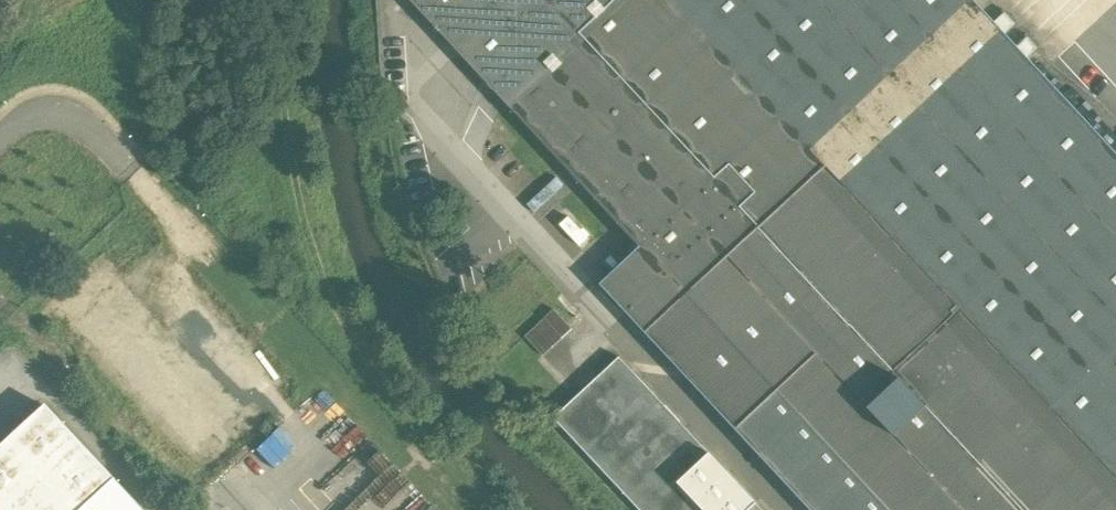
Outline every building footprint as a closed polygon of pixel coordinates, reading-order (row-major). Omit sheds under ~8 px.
[(460,54),(505,103),(616,0),(410,0),(460,54)] [(742,0),(616,0),(505,103),(640,247),(600,285),(810,509),(1115,509),(1115,398),(742,0)] [(1027,57),(1037,47),(1027,37),(1016,47),(1004,33),(1015,23),(1005,13),(994,22),(973,0),(742,0),(1115,398),(1115,153),(1027,57)] [(572,329),(554,309),(544,319),(562,338),(572,329)] [(562,338),(544,319),(535,328),(553,347),(562,338)] [(553,347),(535,328),(525,337),(543,356),(553,347)] [(619,357),(554,418),(639,509),(749,509),(756,503),(619,357)] [(38,406),(0,442),(0,509),(135,509),(38,406)]
